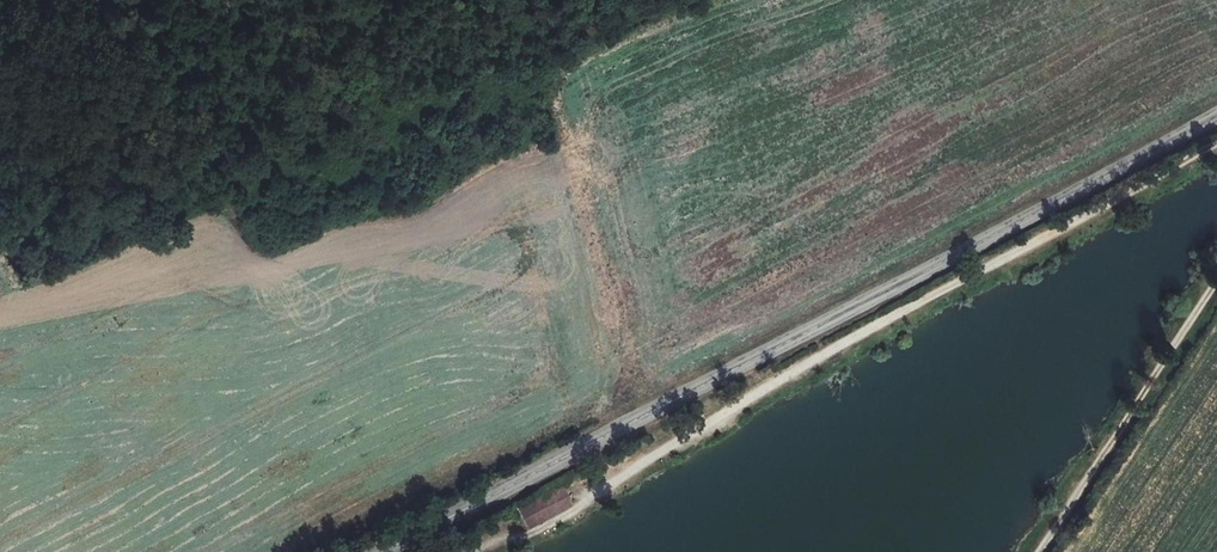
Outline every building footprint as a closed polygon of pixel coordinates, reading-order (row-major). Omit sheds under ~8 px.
[(518,506),(528,529),(574,510),(564,487),(518,506)]
